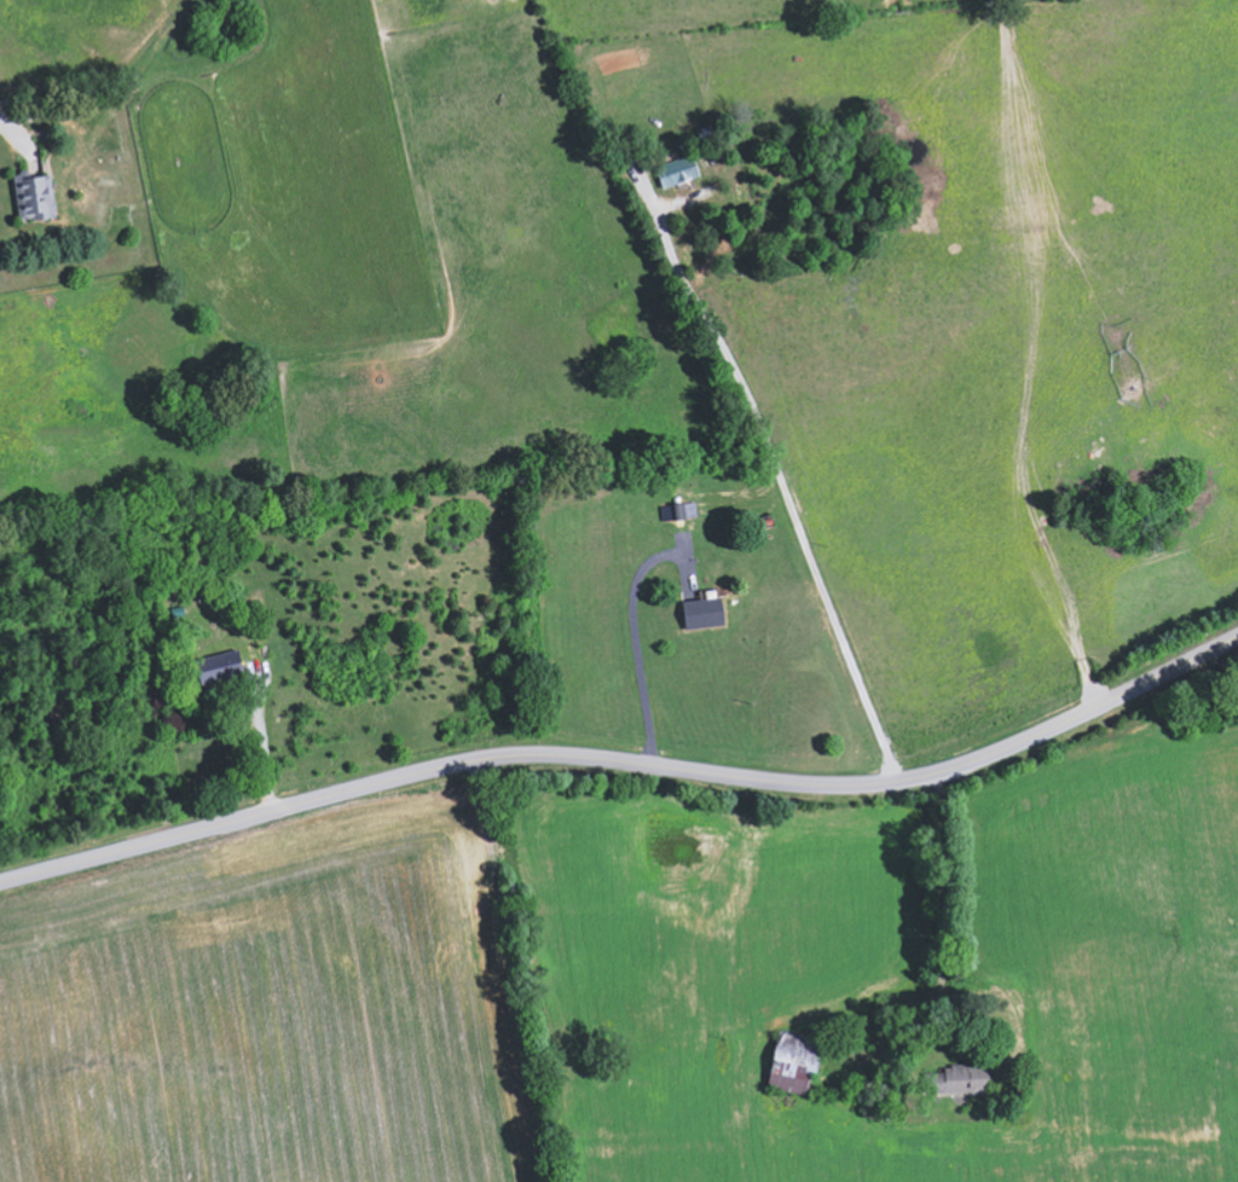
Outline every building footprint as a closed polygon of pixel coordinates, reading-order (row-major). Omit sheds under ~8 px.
[(659,166),(666,188),(703,178),(696,155),(659,166)] [(16,174),(22,221),(59,216),(54,175),(31,178),(30,172),(16,174)] [(728,626),(725,598),(686,602),(688,629),(728,626)] [(241,649),(198,661),(204,686),(248,674),(241,649)] [(776,1091),(811,1093),(812,1076),(820,1076),(822,1036),(779,1034),(776,1091)] [(929,1070),(930,1095),(993,1092),(992,1067),(929,1070)]
